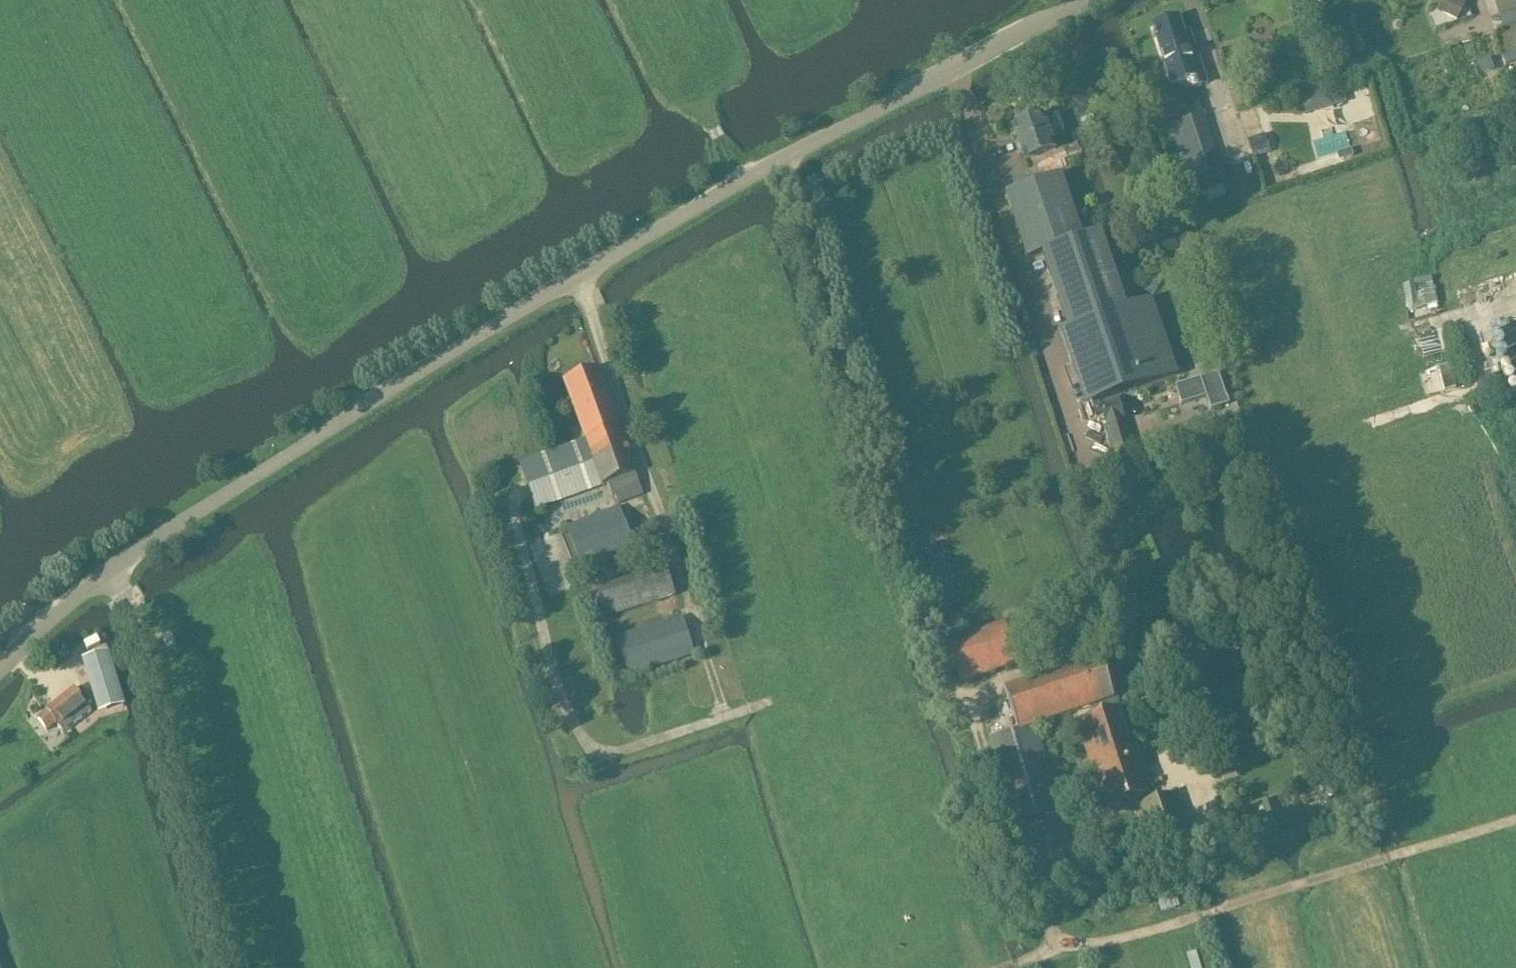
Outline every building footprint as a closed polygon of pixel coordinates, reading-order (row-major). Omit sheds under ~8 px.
[(1444,16),(1456,22),(1464,5),(1455,0),(1453,0),(1444,16)] [(1181,18),(1153,28),(1153,27),(1173,86),(1183,82),(1199,77),(1205,74),(1191,33),(1186,35),(1181,18)] [(1503,56),(1506,65),(1515,62),(1515,52),(1503,56)] [(1201,84),(1199,77),(1183,82),(1186,90),(1157,100),(1184,182),(1222,169),(1194,87),(1201,84)] [(1026,159),(1055,148),(1043,116),(1014,127),(1026,159)] [(1351,148),(1336,153),(1338,160),(1353,156),(1351,148)] [(1151,300),(1126,308),(1101,233),(1083,239),(1062,177),(1006,196),(1028,260),(1043,255),(1068,328),(1060,331),(1086,407),(1177,377),(1151,300)] [(1503,340),(1515,380),(1515,336),(1503,340)] [(585,439),(520,462),(537,510),(603,487),(602,486),(608,484),(612,494),(615,493),(619,504),(644,496),(641,487),(640,484),(600,367),(565,380),(585,439)] [(1213,377),(1176,389),(1181,405),(1201,399),(1204,409),(1221,404),(1213,377)] [(1134,452),(1118,398),(1099,404),(1114,457),(1134,452)] [(582,568),(635,549),(619,508),(567,527),(582,568)] [(628,675),(694,654),(683,618),(617,638),(628,675)] [(961,683),(1019,664),(1005,623),(947,643),(961,683)] [(109,651),(83,659),(95,697),(103,694),(105,703),(124,697),(110,654),(109,651)] [(1102,659),(1006,688),(1019,729),(1036,723),(1114,698),(1102,659)] [(47,709),(38,716),(47,729),(57,722),(63,731),(91,710),(88,705),(92,702),(82,689),(77,691),(75,689),(47,709)] [(1140,777),(1146,775),(1140,758),(1135,759),(1119,709),(1077,723),(1105,808),(1146,795),(1140,777)] [(1036,723),(1019,729),(988,739),(989,739),(1013,823),(1061,810),(1036,723)] [(1174,793),(1139,805),(1159,860),(1193,847),(1174,793)] [(1266,801),(1250,806),(1260,835),(1276,829),(1266,801)]
